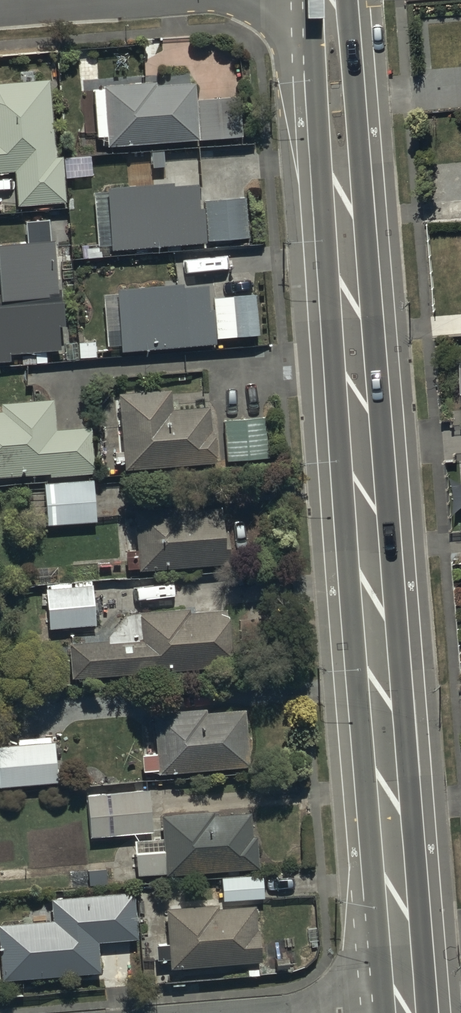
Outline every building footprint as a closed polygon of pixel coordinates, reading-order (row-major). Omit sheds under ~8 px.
[(109,136),(110,148),(244,137),(241,94),(197,97),(196,83),(193,83),(192,73),(152,77),(153,83),(94,88),(98,137),(109,136)] [(0,84),(0,173),(13,172),(16,205),(67,200),(64,156),(56,157),(49,80),(0,84)] [(108,188),(113,251),(250,238),(247,197),(200,201),(198,183),(174,185),(174,182),(108,188)] [(10,355),(21,354),(21,364),(36,363),(36,353),(60,352),(59,326),(66,326),(64,288),(58,288),(56,241),(0,243),(0,361),(10,361),(10,355)] [(121,332),(122,352),(217,345),(216,337),(258,334),(255,295),(209,298),(208,285),(104,293),(107,333),(121,332)] [(120,395),(126,472),(218,465),(216,434),(212,434),(210,406),(172,409),(170,391),(120,395)] [(50,473),(50,476),(95,472),(91,426),(56,430),(53,398),(1,403),(2,413),(0,413),(0,477),(50,473)] [(266,416),(225,420),(229,461),(270,457),(266,416)] [(45,481),(47,525),(96,522),(94,479),(45,481)] [(139,568),(139,570),(231,564),(230,545),(225,545),(222,510),(185,512),(184,507),(137,510),(140,551),(128,552),(129,568),(139,568)] [(46,584),(49,628),(96,625),(92,580),(46,584)] [(69,646),(71,677),(234,666),(230,610),(188,613),(188,607),(142,610),(144,641),(69,646)] [(274,617),(241,618),(242,647),(275,646),(274,617)] [(159,770),(159,775),(250,767),(245,710),(206,713),(205,708),(154,713),(158,753),(143,755),(145,771),(159,770)] [(0,748),(0,788),(58,783),(55,743),(0,748)] [(149,789),(88,793),(90,836),(152,833),(149,789)] [(135,841),(138,877),(259,868),(257,838),(252,839),(251,815),(211,818),(210,813),(163,816),(165,839),(135,841)] [(265,874),(221,877),(223,901),(267,899),(265,874)] [(1,925),(5,981),(101,974),(99,943),(140,940),(137,893),(52,900),(54,921),(1,925)] [(172,970),(174,969),(264,962),(261,928),(259,929),(257,907),(219,910),(219,905),(167,909),(172,970)]
